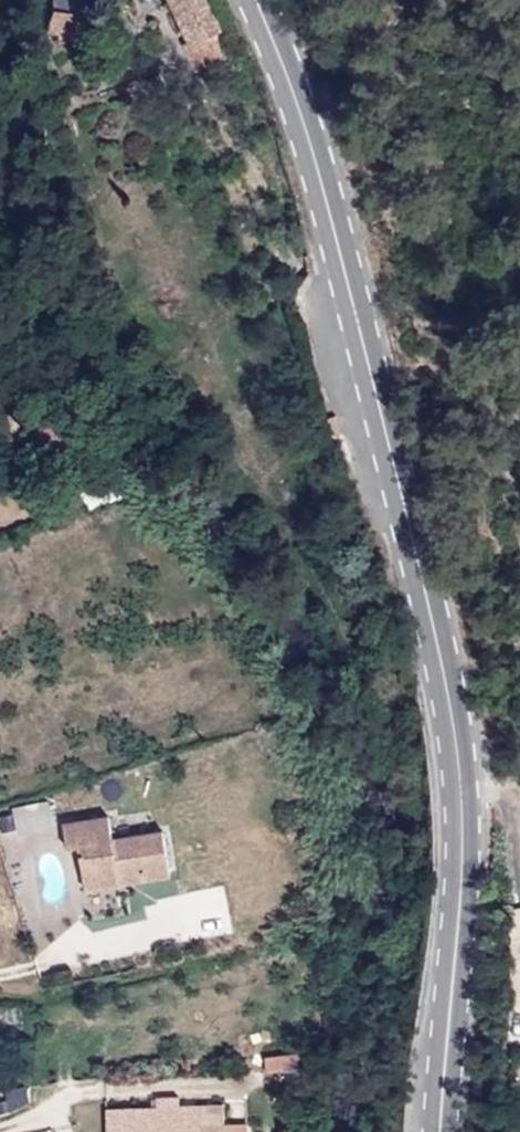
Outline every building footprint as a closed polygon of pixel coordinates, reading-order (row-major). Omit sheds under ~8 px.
[(115,15),(149,0),(109,0),(115,15)] [(205,27),(193,0),(158,0),(189,65),(209,55),(198,31),(205,27)] [(41,429),(39,431),(62,462),(76,451),(54,420),(53,421),(43,408),(32,416),(41,429)] [(112,836),(110,817),(61,823),(63,842),(75,841),(82,892),(168,880),(162,829),(112,836)] [(127,1120),(127,1131),(219,1131),(219,1118),(127,1120)]
